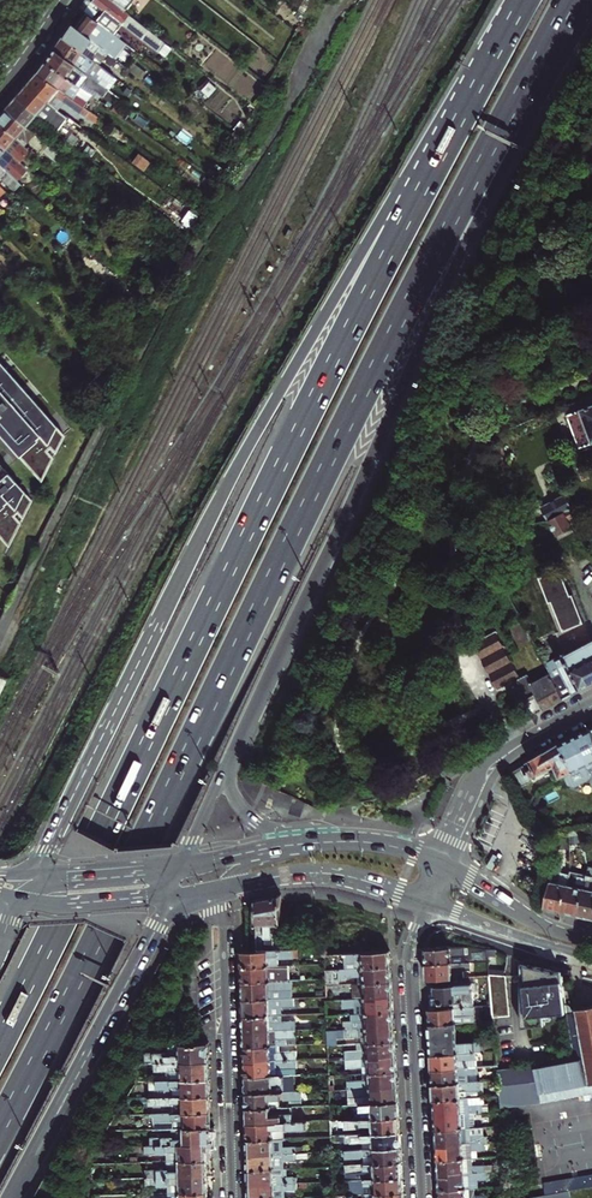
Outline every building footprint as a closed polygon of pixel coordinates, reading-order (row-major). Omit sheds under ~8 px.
[(108,0),(93,0),(91,3),(120,25),(130,32),(132,29),(142,37),(147,30),(108,0)] [(129,47),(117,38),(85,13),(80,20),(74,28),(117,62),(129,47)] [(60,36),(109,72),(117,62),(74,28),(69,23),(64,30),(60,36)] [(129,47),(133,50),(139,43),(123,30),(117,38),(129,47)] [(56,42),(51,49),(102,86),(104,87),(113,75),(109,72),(60,36),(56,42)] [(102,86),(51,49),(48,54),(42,62),(75,85),(79,87),(82,83),(97,93),(102,86)] [(73,88),(75,85),(42,62),(38,67),(34,73),(53,86),(56,81),(66,88),(69,85),(73,88)] [(53,86),(34,73),(30,78),(25,83),(46,101),(53,106),(58,101),(82,118),(88,110),(53,86)] [(19,90),(13,97),(34,114),(56,132),(66,116),(53,106),(46,101),(25,83),(19,90)] [(3,109),(24,126),(34,114),(13,97),(9,103),(3,109)] [(24,126),(3,109),(0,112),(0,126),(14,138),(24,126)] [(4,149),(14,138),(0,126),(0,146),(4,149)] [(48,147),(46,145),(42,150),(55,161),(60,156),(48,147)] [(4,149),(0,146),(0,158),(2,160),(8,153),(4,149)] [(40,160),(26,149),(18,158),(32,169),(40,160)] [(29,172),(17,161),(9,169),(19,178),(20,176),(22,179),(29,172)] [(0,426),(21,450),(43,474),(52,456),(46,449),(49,447),(54,452),(63,434),(0,362),(0,425),(0,426)] [(567,415),(580,447),(591,443),(591,405),(567,415)] [(40,481),(43,474),(21,450),(0,426),(0,425),(0,435),(40,481)] [(11,538),(20,520),(14,514),(17,511),(22,516),(31,498),(0,463),(0,526),(11,538)] [(548,521),(572,508),(565,495),(541,508),(548,521)] [(568,520),(575,517),(572,508),(548,521),(556,536),(572,527),(568,520)] [(8,545),(11,538),(0,526),(0,536),(8,545)] [(528,674),(521,677),(496,631),(486,636),(480,625),(472,630),(478,640),(472,643),(497,690),(513,681),(524,700),(535,694),(543,709),(543,710),(554,704),(563,699),(553,680),(549,673),(533,683),(528,674)] [(564,674),(554,679),(553,680),(563,699),(591,684),(591,641),(565,655),(564,653),(555,658),(557,661),(564,674)] [(564,674),(557,661),(547,666),(554,679),(564,674)] [(524,700),(532,716),(543,709),(535,694),(524,700)] [(591,729),(559,745),(572,772),(565,776),(569,785),(575,787),(588,780),(590,775),(588,770),(591,768),(591,733),(591,729)] [(543,754),(511,773),(519,788),(533,780),(531,777),(554,766),(560,778),(565,776),(572,772),(559,745),(543,754)] [(563,864),(553,862),(544,907),(561,911),(569,875),(561,873),(563,864)] [(588,869),(586,875),(578,914),(591,917),(591,867),(588,866),(588,869)] [(586,875),(569,871),(569,875),(561,911),(578,914),(586,875)] [(282,933),(282,930),(281,930),(281,895),(256,900),(257,950),(274,950),(274,938),(272,938),(272,935),(273,936),(280,936),(282,933)] [(486,948),(470,946),(425,948),(426,964),(471,961),(488,961),(487,956),(486,948)] [(496,950),(486,948),(487,956),(496,956),(496,950)] [(241,951),(242,967),(279,965),(278,959),(294,959),(294,950),(274,950),(257,950),(241,951)] [(391,965),(390,951),(337,954),(337,963),(338,963),(338,969),(391,965)] [(471,970),(471,961),(426,964),(427,979),(434,979),(464,977),(464,971),(471,970)] [(562,972),(522,963),(522,1026),(545,1024),(545,1019),(557,1018),(557,1012),(567,1012),(566,1005),(562,972)] [(289,980),(288,965),(279,965),(242,967),(242,981),(289,980)] [(391,965),(338,969),(325,969),(326,985),(339,984),(339,978),(357,976),(359,975),(364,975),(365,983),(392,982),(391,965)] [(506,976),(490,975),(493,1017),(510,1016),(506,976)] [(436,1008),(473,1007),(474,1007),(472,977),(464,977),(434,979),(436,1008)] [(300,986),(299,980),(289,980),(242,981),(243,1000),(294,998),(293,986),(300,986)] [(352,984),(353,998),(366,997),(366,999),(378,998),(378,997),(392,996),(392,982),(365,983),(358,983),(352,984)] [(356,1008),(356,1014),(393,1011),(392,996),(378,997),(378,998),(366,999),(366,997),(353,998),(343,998),(343,1008),(356,1008)] [(243,1000),(243,1016),(282,1015),(282,1007),(294,1006),(294,998),(243,1000)] [(498,1069),(499,1081),(501,1107),(541,1101),(591,1092),(591,1005),(576,1009),(571,1009),(571,1008),(570,1005),(569,1005),(566,1005),(567,1012),(568,1023),(569,1032),(570,1041),(572,1060),(536,1067),(536,1064),(534,1065),(527,1066),(498,1069)] [(430,1024),(457,1023),(474,1022),(473,1007),(436,1008),(429,1008),(430,1024)] [(344,1022),(344,1029),(368,1028),(368,1029),(380,1029),(380,1027),(394,1026),(393,1011),(356,1014),(352,1014),(353,1021),(344,1022)] [(244,1031),(296,1029),(311,1029),(311,1020),(295,1021),(282,1022),(282,1015),(243,1016),(244,1031)] [(432,1054),(475,1052),(485,1051),(484,1041),(458,1042),(457,1023),(430,1024),(432,1054)] [(328,1043),(328,1046),(338,1045),(337,1038),(345,1038),(361,1037),(361,1044),(395,1041),(394,1026),(380,1027),(380,1029),(368,1029),(368,1028),(344,1029),(327,1030),(328,1043)] [(244,1046),(278,1045),(296,1044),(296,1029),(244,1031),(244,1046)] [(396,1056),(395,1041),(361,1044),(358,1044),(359,1050),(346,1051),(347,1060),(396,1056)] [(209,1061),(209,1043),(170,1044),(170,1056),(166,1056),(166,1053),(165,1053),(145,1053),(145,1063),(155,1063),(209,1061)] [(271,1059),(271,1061),(297,1060),(296,1051),(279,1052),(278,1045),(244,1046),(245,1061),(257,1061),(257,1059),(271,1059)] [(475,1059),(475,1052),(432,1054),(432,1069),(465,1067),(465,1059),(475,1059)] [(397,1071),(396,1056),(347,1060),(347,1068),(363,1067),(370,1067),(370,1073),(397,1071)] [(245,1061),(245,1077),(277,1075),(277,1069),(297,1068),(297,1060),(271,1061),(271,1059),(257,1059),(257,1061),(245,1061)] [(475,1067),(475,1059),(465,1059),(465,1067),(475,1067)] [(155,1071),(170,1070),(170,1080),(210,1079),(209,1061),(155,1063),(155,1071)] [(476,1082),(475,1067),(465,1067),(432,1069),(433,1084),(476,1082)] [(348,1081),(348,1089),(371,1088),(371,1089),(383,1089),(383,1087),(397,1086),(397,1071),(370,1073),(370,1081),(367,1081),(367,1080),(363,1080),(348,1081)] [(370,1073),(363,1074),(362,1074),(363,1080),(367,1080),(367,1081),(370,1081),(370,1073)] [(290,1084),(290,1080),(290,1075),(277,1075),(245,1077),(246,1093),(284,1092),(284,1084),(290,1084)] [(170,1080),(150,1081),(150,1089),(152,1097),(210,1095),(210,1079),(170,1080)] [(433,1084),(434,1099),(481,1097),(481,1085),(484,1085),(484,1081),(476,1082),(433,1084)] [(371,1089),(371,1088),(348,1089),(349,1098),(368,1096),(368,1095),(371,1095),(372,1103),(398,1101),(397,1086),(383,1087),(383,1089),(371,1089)] [(246,1093),(246,1108),(280,1107),(280,1101),(302,1100),(302,1091),(284,1092),(246,1093)] [(172,1104),(172,1113),(210,1112),(210,1095),(152,1097),(153,1104),(172,1104)] [(368,1095),(368,1096),(349,1098),(349,1105),(361,1104),(372,1103),(371,1095),(368,1095)] [(483,1104),(483,1097),(481,1097),(434,1099),(435,1114),(447,1114),(447,1111),(459,1111),(459,1113),(470,1113),(474,1112),(484,1112),(483,1104)] [(361,1104),(362,1119),(399,1116),(398,1101),(372,1103),(361,1104)] [(282,1113),(282,1107),(280,1107),(246,1108),(247,1123),(303,1121),(303,1116),(299,1116),(299,1113),(292,1113),(282,1113)] [(435,1114),(436,1129),(471,1128),(470,1113),(459,1113),(459,1111),(447,1111),(447,1114),(435,1114)] [(172,1113),(156,1114),(159,1129),(172,1128),(211,1127),(210,1112),(172,1113)] [(156,1114),(149,1114),(149,1118),(152,1118),(153,1129),(159,1129),(156,1114)] [(362,1119),(331,1121),(331,1127),(344,1126),(345,1127),(360,1127),(362,1125),(363,1134),(400,1131),(399,1116),(362,1119)] [(307,1130),(306,1121),(303,1121),(247,1123),(248,1140),(282,1138),(285,1138),(284,1130),(307,1130)] [(212,1143),(211,1127),(172,1128),(173,1137),(161,1137),(163,1145),(212,1143)] [(471,1128),(471,1135),(484,1135),(484,1127),(475,1128),(471,1128)] [(462,1143),(485,1142),(488,1142),(487,1136),(484,1136),(484,1135),(471,1135),(471,1128),(436,1129),(437,1144),(449,1144),(449,1141),(462,1141),(462,1143)] [(363,1140),(364,1149),(401,1146),(400,1131),(363,1134),(331,1136),(331,1143),(361,1142),(363,1140)] [(283,1147),(282,1138),(248,1140),(248,1155),(260,1154),(260,1156),(271,1155),(271,1154),(303,1153),(303,1147),(296,1147),(296,1146),(283,1147)] [(437,1144),(438,1159),(472,1158),(472,1150),(477,1150),(485,1150),(485,1142),(462,1143),(462,1141),(449,1141),(449,1144),(437,1144)] [(212,1148),(212,1143),(163,1145),(165,1153),(167,1161),(206,1160),(206,1148),(212,1148)] [(156,1145),(151,1146),(151,1154),(165,1153),(163,1145),(156,1145)] [(364,1155),(365,1164),(402,1161),(401,1146),(364,1149),(342,1150),(342,1155),(346,1155),(346,1157),(362,1156),(364,1155)] [(248,1155),(249,1170),(284,1169),(283,1161),(307,1160),(307,1153),(303,1153),(271,1154),(271,1155),(260,1156),(260,1154),(248,1155)] [(473,1166),(472,1158),(438,1159),(438,1175),(451,1174),(450,1172),(465,1171),(465,1173),(486,1172),(486,1166),(473,1166)] [(169,1171),(171,1178),(207,1178),(206,1160),(167,1161),(169,1171)] [(402,1177),(402,1161),(365,1164),(346,1165),(346,1173),(362,1171),(365,1171),(366,1179),(402,1177)] [(274,1186),(274,1183),(297,1183),(297,1178),(294,1178),(293,1177),(287,1177),(284,1177),(284,1169),(249,1170),(249,1184),(261,1184),(261,1186),(274,1186)] [(346,1173),(346,1180),(366,1179),(365,1171),(362,1171),(346,1173)] [(486,1179),(486,1172),(465,1173),(465,1171),(450,1172),(451,1174),(438,1175),(439,1189),(474,1188),(477,1188),(477,1179),(486,1179)] [(547,1192),(514,1197),(577,1197),(573,1176),(545,1181),(547,1192)] [(353,1188),(354,1195),(367,1194),(403,1192),(402,1177),(366,1179),(346,1180),(346,1188),(350,1188),(353,1188)] [(171,1178),(153,1178),(154,1186),(173,1186),(171,1178)] [(173,1186),(175,1193),(207,1192),(207,1178),(171,1178),(173,1186)] [(285,1190),(294,1189),(294,1188),(297,1188),(297,1183),(274,1183),(274,1186),(261,1186),(261,1184),(249,1184),(249,1197),(285,1197),(285,1190)] [(487,1195),(474,1196),(474,1188),(439,1189),(440,1197),(487,1197),(487,1195)]
